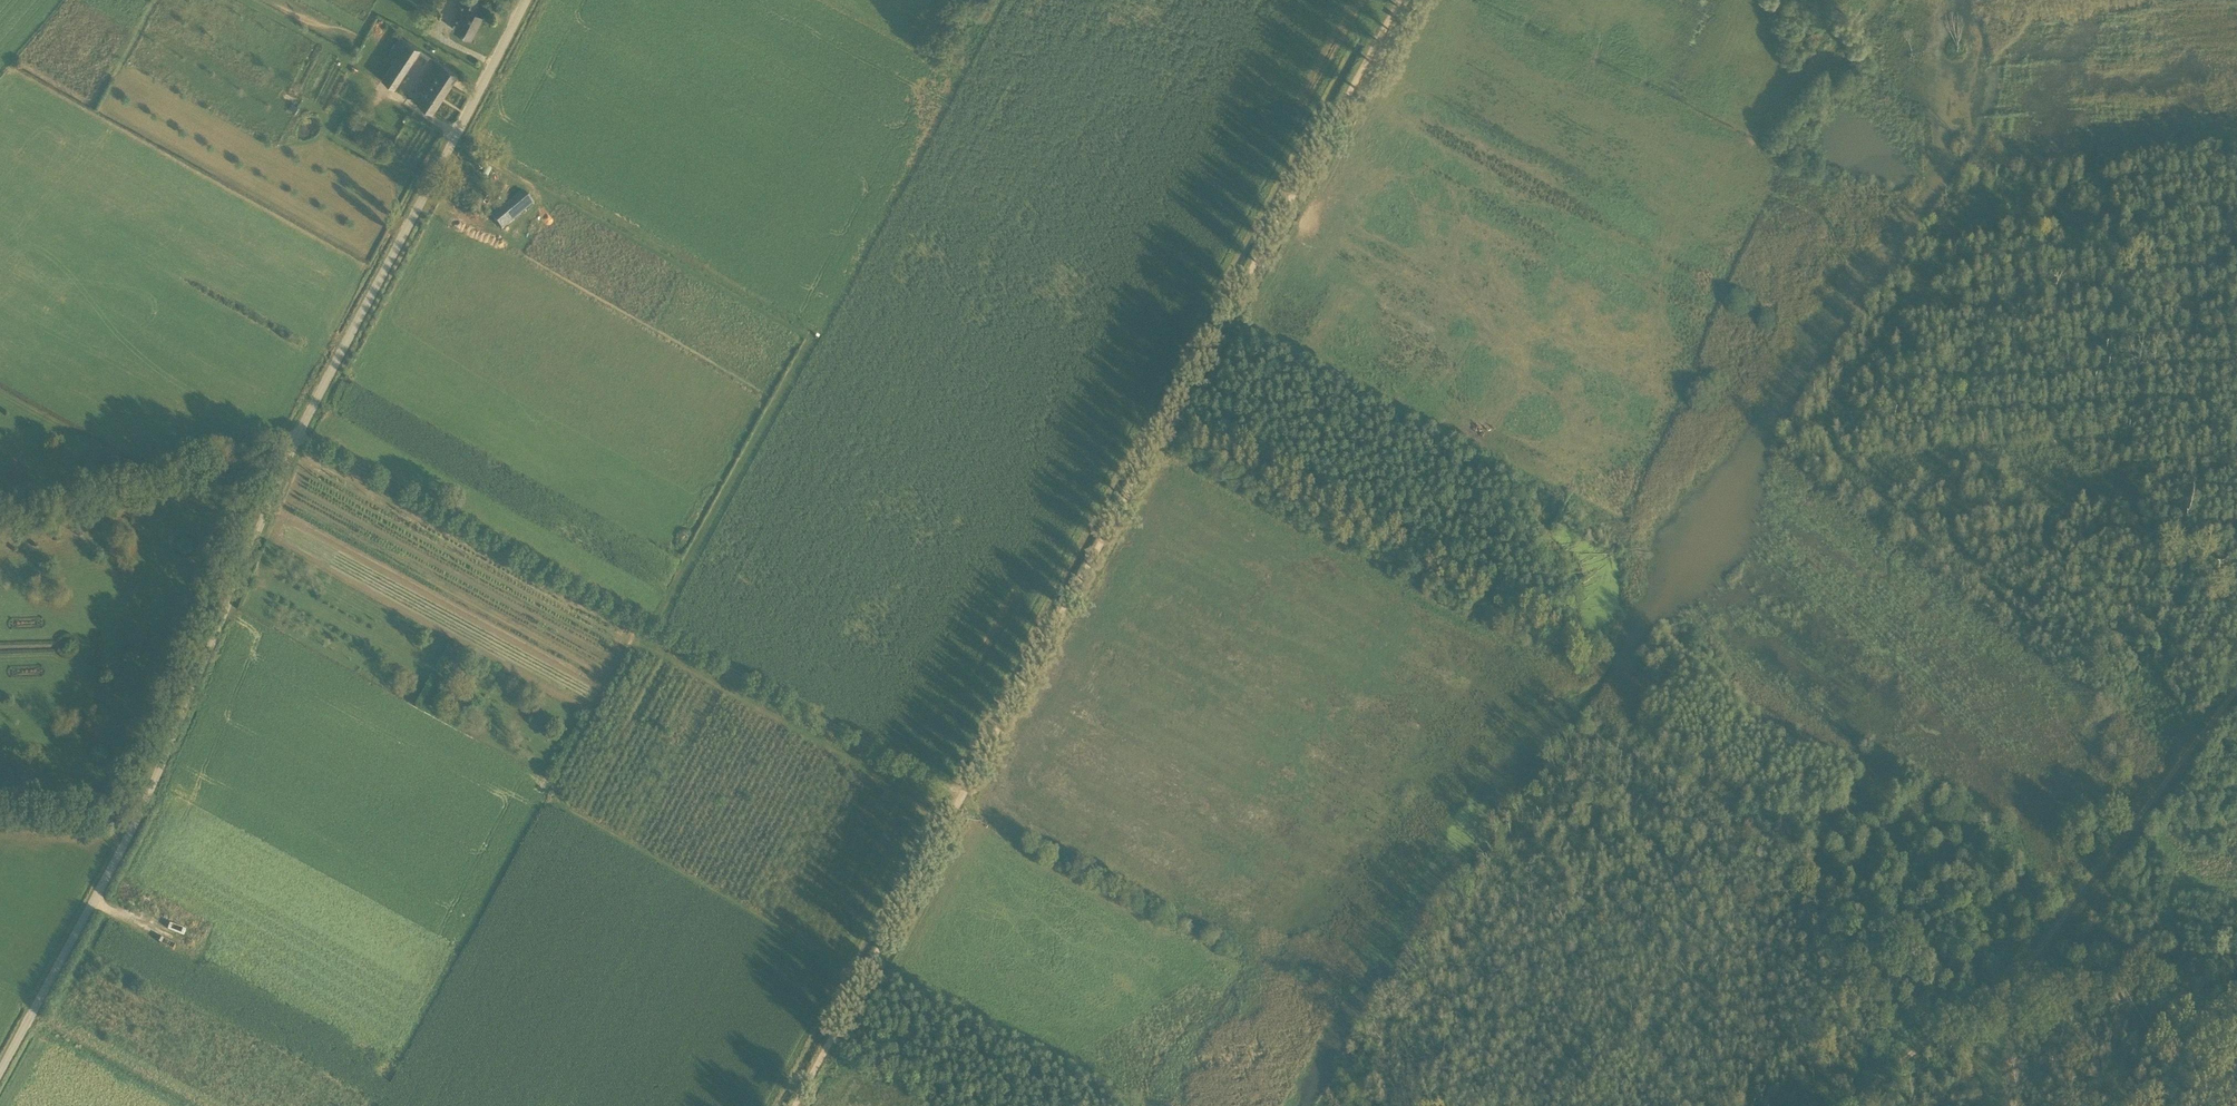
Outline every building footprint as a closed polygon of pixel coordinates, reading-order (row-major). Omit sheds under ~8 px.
[(472,0),(463,0),(460,6),(465,8),(454,30),(470,38),(482,16),(473,12),(478,3),(472,0)] [(394,88),(420,49),(407,41),(381,80),(394,88)] [(458,74),(443,64),(417,103),(432,113),(458,74)] [(291,103),(288,109),(296,113),(299,107),(291,103)] [(525,194),(494,220),(502,229),(533,203),(525,194)] [(451,693),(447,702),(452,704),(461,708),(466,697),(452,691),(451,693)]
